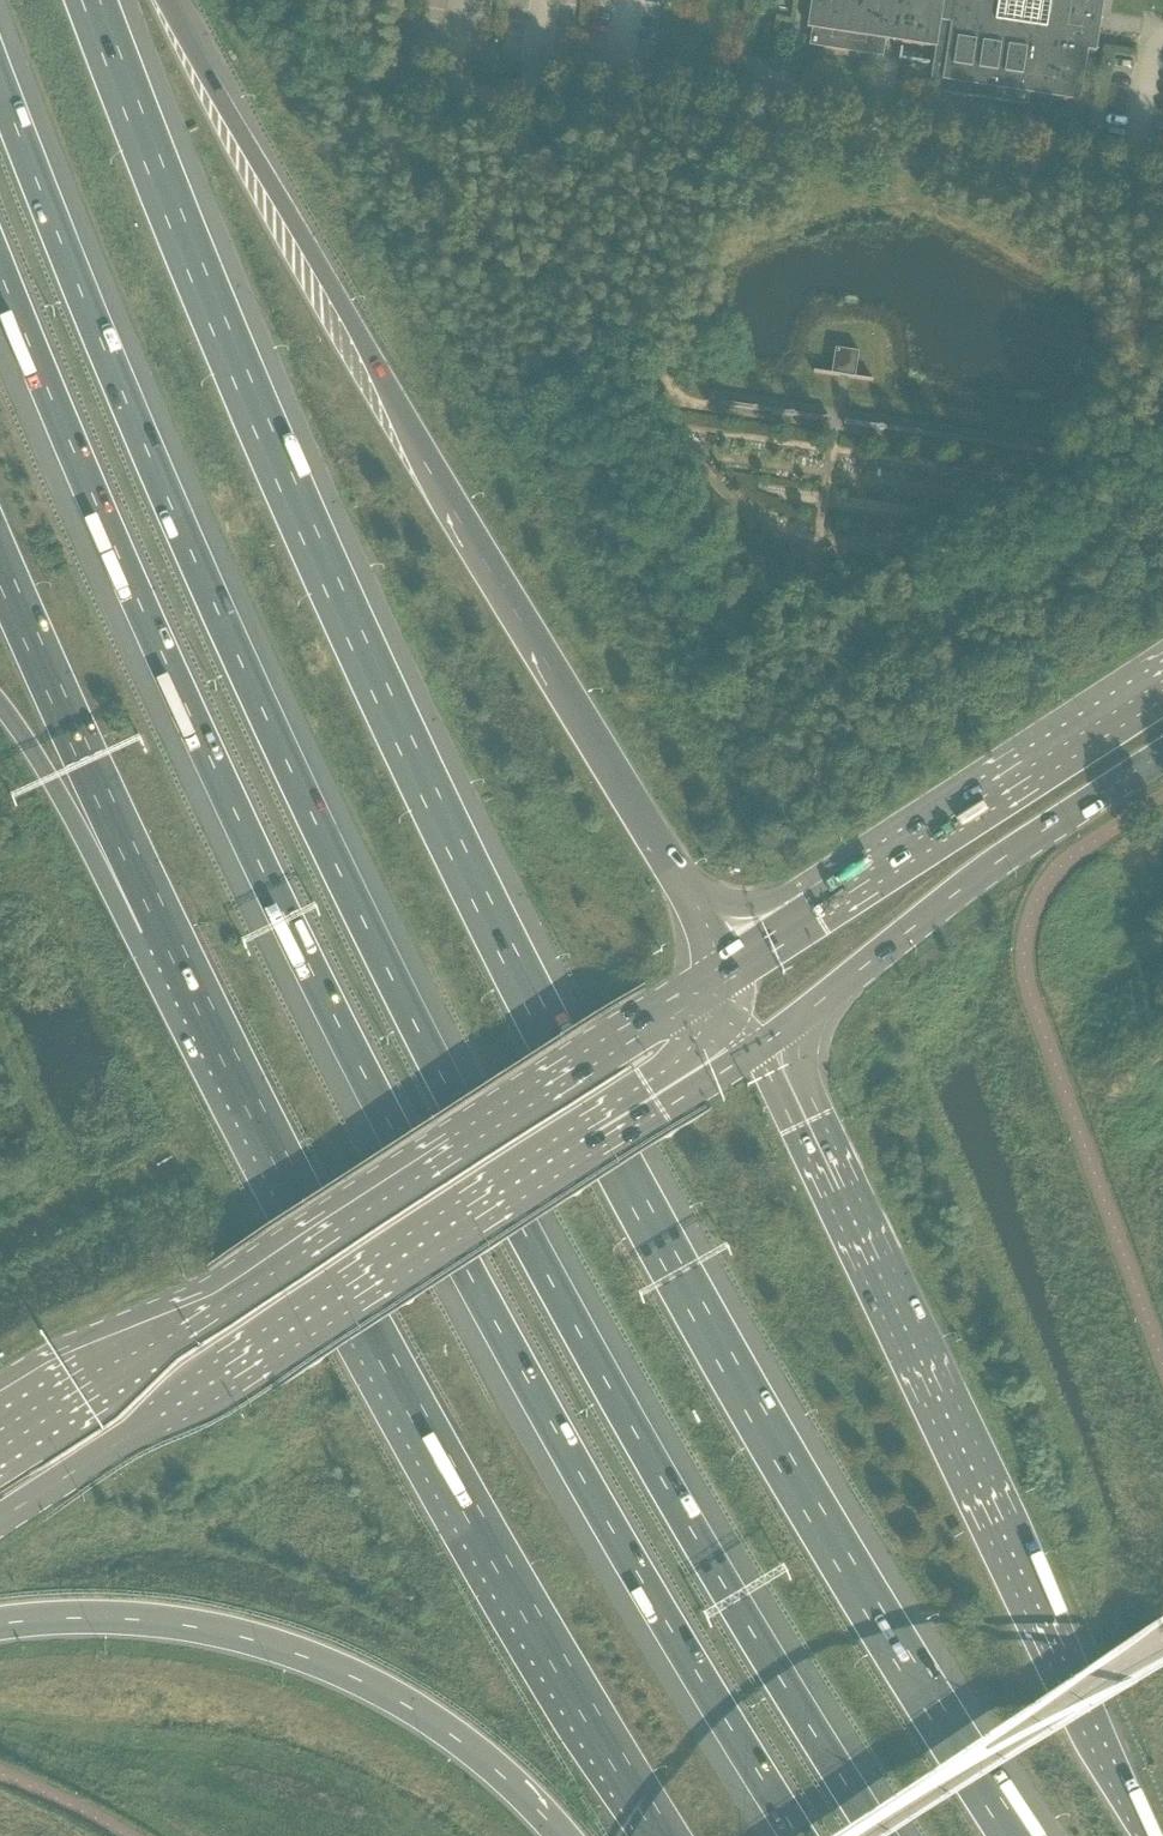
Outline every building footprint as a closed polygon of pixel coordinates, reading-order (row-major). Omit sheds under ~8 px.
[(807,28),(812,29),(809,46),(849,52),(852,35),(869,38),(874,4),(907,9),(902,43),(936,48),(929,90),(1027,105),(1029,94),(1080,102),(1088,51),(1097,52),(1100,28),(1091,27),(1093,10),(1103,11),(1104,0),(812,0),(807,28)] [(813,373),(873,382),(873,380),(855,377),(859,352),(835,348),(831,373),(814,371),(813,373)]
